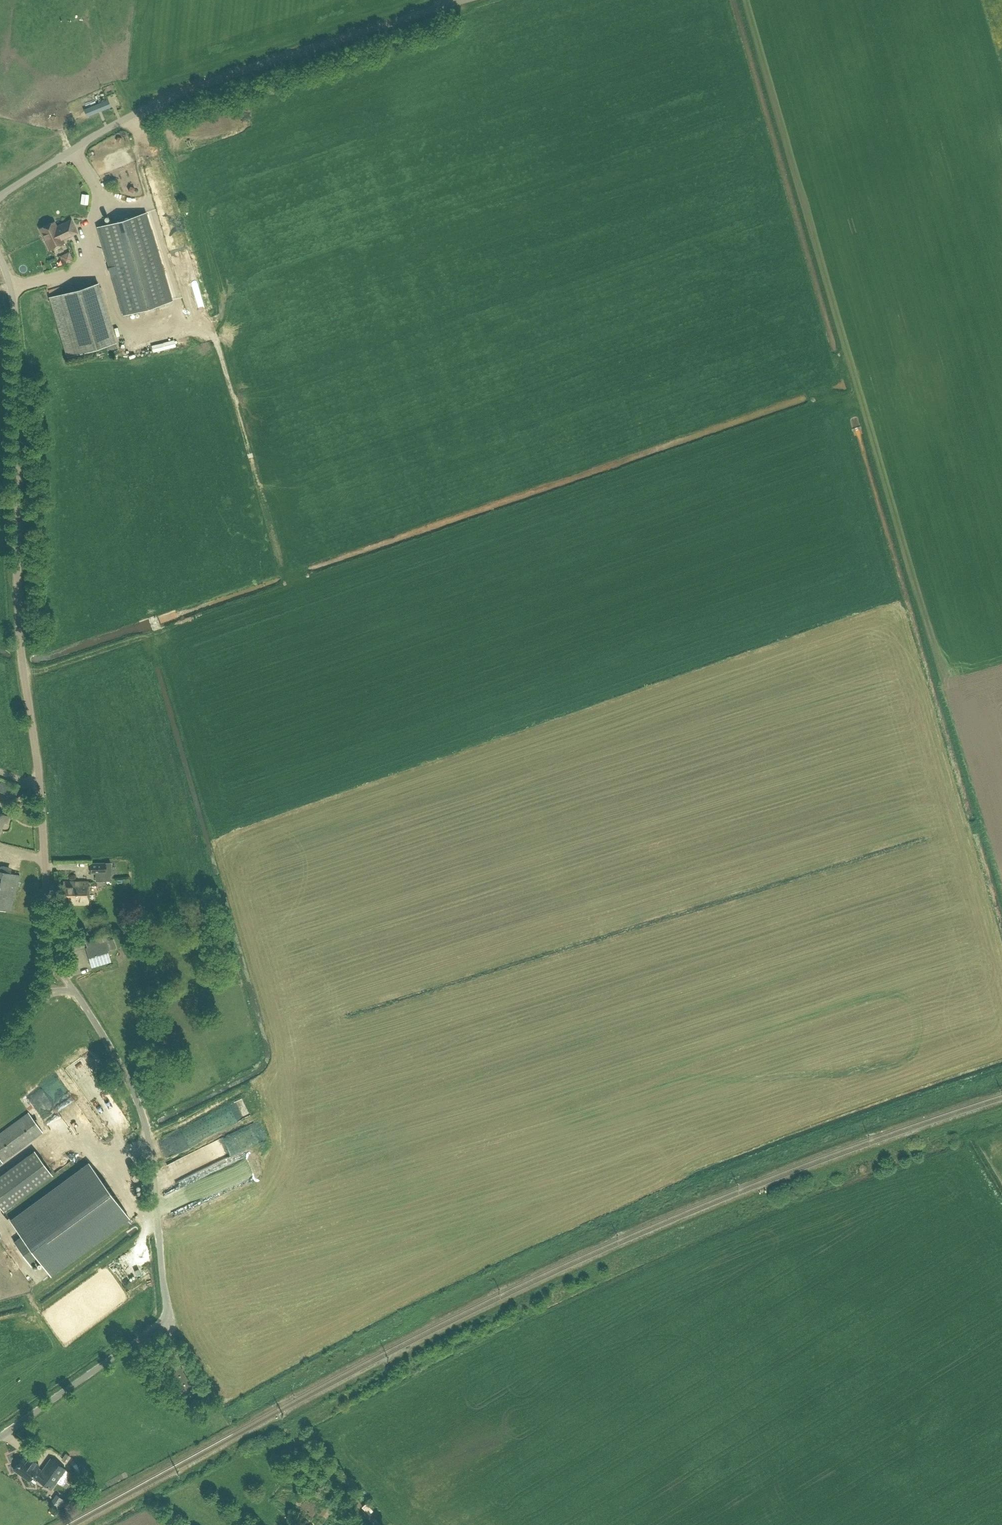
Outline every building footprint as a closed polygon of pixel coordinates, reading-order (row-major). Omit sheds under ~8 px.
[(110,108),(107,100),(84,110),(87,117),(110,108)] [(103,172),(116,169),(115,161),(101,164),(103,172)] [(171,300),(146,213),(98,227),(110,267),(113,266),(115,274),(112,275),(124,314),(171,300)] [(77,232),(71,220),(62,224),(62,226),(57,228),(54,222),(39,228),(49,249),(53,247),(55,248),(59,246),(60,244),(64,242),(62,239),(77,232)] [(115,341),(98,283),(49,297),(67,356),(115,341)] [(181,317),(189,316),(188,308),(180,309),(181,317)] [(856,432),(864,430),(861,418),(853,420),(856,432)] [(0,813),(0,833),(2,829),(1,829),(3,823),(5,823),(8,816),(0,813)] [(106,873),(105,862),(90,863),(90,873),(106,873)] [(108,863),(109,872),(97,873),(98,883),(114,882),(112,863),(108,863)] [(10,911),(19,875),(16,874),(0,870),(0,909),(10,911)] [(88,904),(88,881),(63,881),(64,904),(88,904)] [(110,960),(105,942),(86,948),(91,966),(110,960)] [(62,1123),(70,1121),(73,1130),(88,1126),(81,1102),(58,1108),(62,1123)] [(42,1132),(28,1112),(0,1132),(0,1162),(42,1132)] [(34,1149),(0,1175),(0,1205),(3,1210),(52,1174),(34,1149)] [(129,1218),(88,1161),(9,1219),(21,1235),(13,1241),(31,1265),(39,1259),(50,1275),(129,1218)] [(134,1193),(141,1191),(139,1184),(132,1186),(134,1193)] [(112,1266),(116,1272),(122,1267),(118,1262),(112,1266)] [(28,1458),(24,1455),(22,1458),(13,1469),(28,1479),(32,1475),(51,1489),(56,1481),(62,1485),(70,1475),(64,1470),(65,1469),(50,1457),(40,1472),(36,1469),(38,1465),(34,1462),(35,1462),(29,1457),(28,1458)] [(62,1509),(64,1502),(57,1500),(55,1507),(62,1509)]
